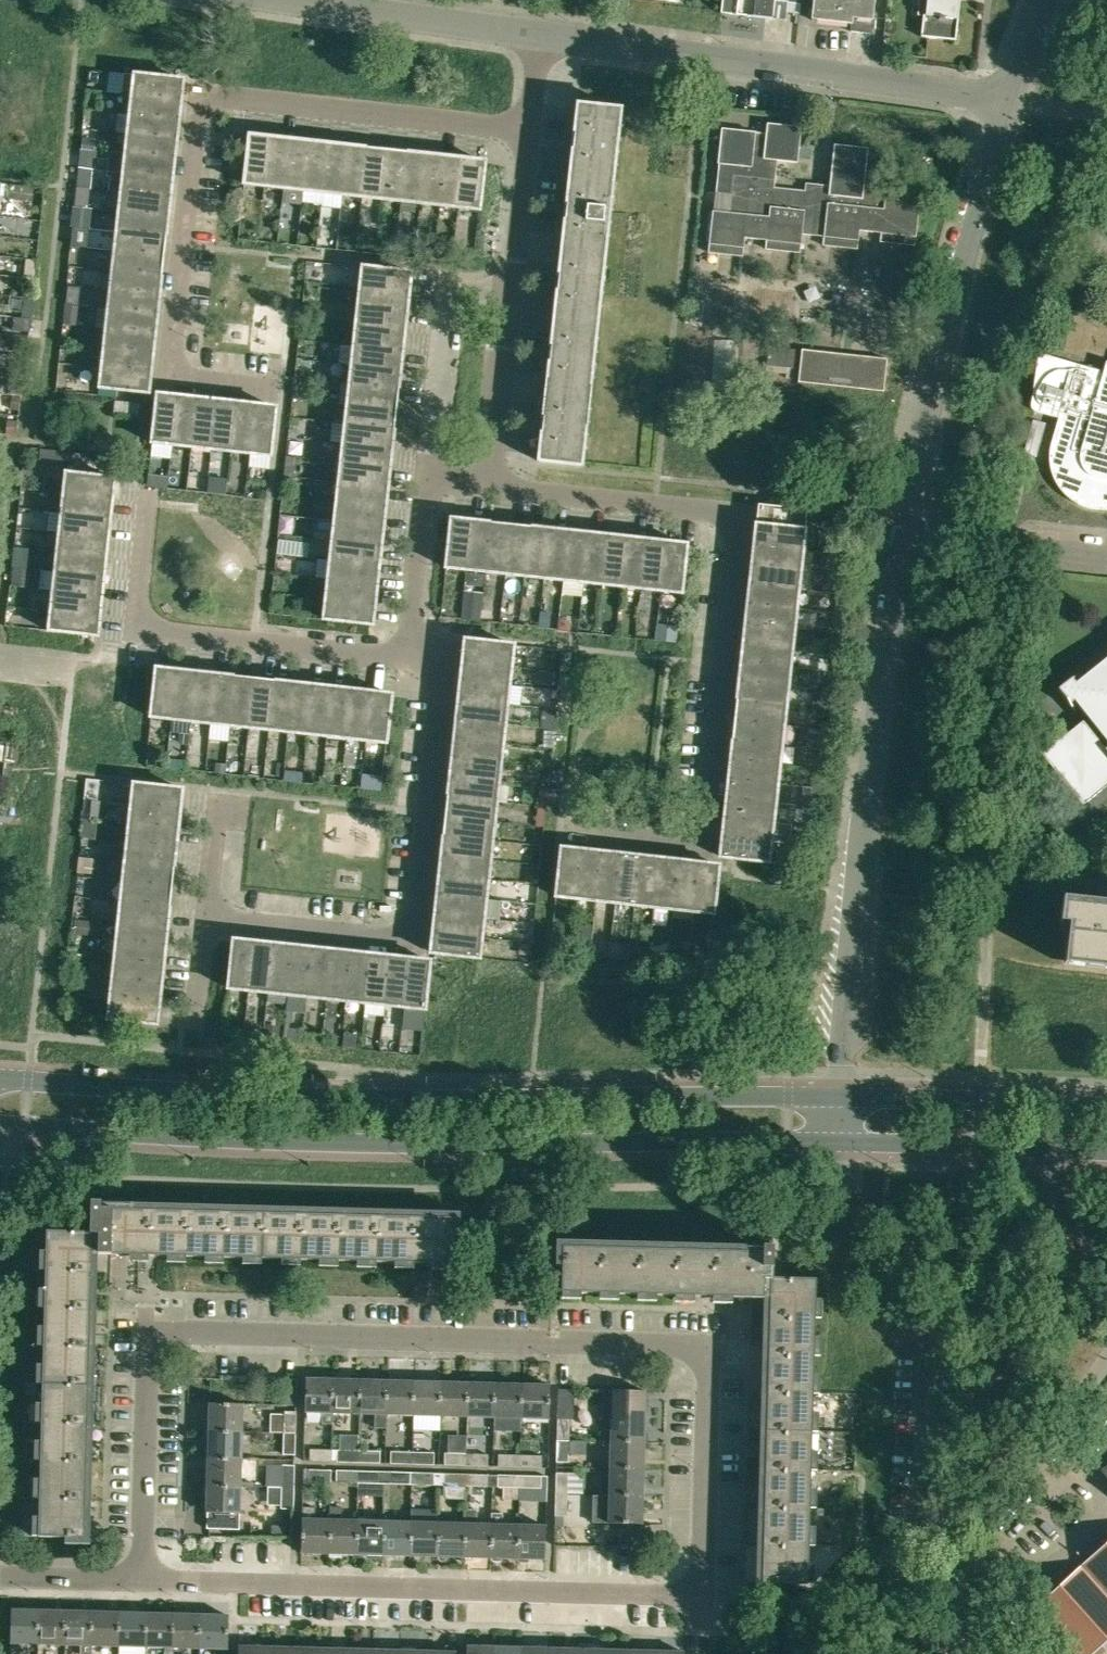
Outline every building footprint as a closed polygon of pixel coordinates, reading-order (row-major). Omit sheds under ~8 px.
[(788,5),(788,0),(723,0),(721,13),(786,20),(788,5)] [(812,20),(851,24),(850,31),(872,34),(876,0),(814,0),(812,20)] [(921,37),(955,41),(960,0),(925,0),(921,37)] [(179,100),(181,80),(137,75),(124,73),(122,94),(135,96),(179,100)] [(177,120),(179,100),(135,96),(133,115),(177,120)] [(578,106),(570,176),(612,181),(620,110),(578,106)] [(174,139),(177,120),(133,115),(131,134),(174,139)] [(824,245),(881,251),(882,241),(915,245),(926,141),(877,135),(874,157),(868,156),(868,149),(835,145),(830,186),(806,184),(805,192),(774,189),(777,161),(798,163),(802,128),(768,124),(767,134),(722,129),(719,164),(716,193),(717,193),(714,211),(713,211),(709,252),(743,256),(745,238),(767,240),(766,249),(823,255),(824,245)] [(131,134),(128,154),(172,159),(174,139),(131,134)] [(245,182),(264,184),(269,141),(249,138),(245,182)] [(97,140),(84,139),(83,150),(95,152),(97,140)] [(264,184),(284,187),(289,143),(269,141),(264,184)] [(289,143),(284,187),(303,189),(308,145),(289,143)] [(303,189),(323,191),(328,147),(308,145),(303,189)] [(323,191),(343,193),(347,149),(328,147),(323,191)] [(362,195),(367,151),(347,149),(343,193),(362,195)] [(100,151),(100,159),(109,160),(110,152),(100,151)] [(362,195),(382,197),(386,153),(367,151),(362,195)] [(126,173),(170,178),(172,159),(128,154),(110,152),(109,160),(108,171),(113,172),(126,173)] [(406,155),(386,153),(382,197),(401,199),(406,155)] [(401,199),(421,201),(426,158),(406,155),(401,199)] [(82,158),(81,168),(93,170),(94,159),(82,158)] [(426,158),(421,201),(440,204),(445,160),(426,158)] [(440,204),(460,206),(465,162),(445,160),(440,204)] [(484,164),(465,162),(460,206),(480,208),(484,164)] [(90,189),(91,189),(92,176),(93,170),(81,168),(80,174),(80,177),(79,180),(78,188),(90,189)] [(168,198),(170,178),(126,173),(113,172),(112,178),(111,191),(118,192),(124,193),(168,198)] [(570,176),(563,247),(605,252),(612,181),(570,176)] [(78,188),(76,207),(88,209),(90,189),(78,188)] [(166,217),(168,198),(124,193),(118,192),(116,212),(122,212),(166,217)] [(75,221),(74,227),(90,228),(93,229),(95,209),(88,209),(76,207),(75,215),(75,221)] [(166,217),(122,212),(120,232),(164,237),(166,217)] [(90,228),(74,227),(74,231),(73,237),(72,246),(87,248),(90,228)] [(162,256),(164,237),(120,232),(118,251),(162,256)] [(555,318),(597,323),(605,252),(563,247),(555,318)] [(116,271),(160,275),(162,256),(118,251),(116,271)] [(36,259),(26,258),(24,277),(34,278),(36,259)] [(408,272),(365,267),(363,287),(406,292),(408,272)] [(158,295),(160,275),(116,271),(114,290),(158,295)] [(404,311),(406,292),(363,287),(361,306),(404,311)] [(155,314),(158,295),(114,290),(112,309),(155,314)] [(65,305),(63,324),(77,326),(79,306),(65,305)] [(404,311),(361,306),(359,326),(402,331),(404,311)] [(153,334),(155,314),(112,309),(109,329),(153,334)] [(555,318),(547,389),(589,394),(597,323),(555,318)] [(400,350),(402,331),(359,326),(357,346),(400,350)] [(109,329),(107,348),(151,353),(153,334),(109,329)] [(9,336),(8,351),(27,353),(28,339),(9,336)] [(400,350),(357,346),(354,365),(398,370),(400,350)] [(149,372),(151,353),(107,348),(105,368),(149,372)] [(790,348),(786,378),(799,380),(802,350),(790,348)] [(887,360),(802,350),(799,380),(798,382),(883,393),(887,360)] [(1058,419),(1051,446),(1050,452),(1050,457),(1050,461),(1050,466),(1051,472),(1053,475),(1055,482),(1058,486),(1060,489),(1061,491),(1065,495),(1069,499),(1072,501),(1075,503),(1079,505),(1082,506),(1086,507),(1090,508),(1095,509),(1098,509),(1105,508),(1106,508),(1106,361),(1103,372),(1039,353),(1031,405),(1031,408),(1032,410),(1033,411),(1035,412),(1058,419)] [(17,359),(15,372),(24,373),(25,360),(17,359)] [(396,389),(398,370),(354,365),(352,385),(396,389)] [(105,368),(103,388),(147,393),(149,372),(105,368)] [(22,396),(23,380),(9,379),(8,395),(13,395),(22,396)] [(350,404),(394,409),(396,389),(352,385),(350,404)] [(589,394),(547,389),(540,461),(582,465),(589,394)] [(13,395),(12,409),(20,410),(22,396),(13,395)] [(157,396),(153,440),(172,442),(177,399),(157,396)] [(197,401),(177,399),(172,442),(192,445),(197,401)] [(140,415),(141,403),(116,401),(115,413),(140,415)] [(197,401),(192,445),(212,447),(217,403),(197,401)] [(236,405),(217,403),(212,447),(232,449),(236,405)] [(392,429),(394,409),(350,404),(348,424),(392,429)] [(256,407),(236,405),(232,449),(251,451),(256,407)] [(256,407),(251,451),(272,453),(277,410),(256,407)] [(1032,419),(1023,452),(1024,452),(1037,456),(1046,423),(1033,420),(1032,419)] [(389,448),(392,429),(348,424),(335,422),(333,442),(346,444),(389,448)] [(290,430),(289,437),(296,438),(297,431),(290,430)] [(389,448),(346,444),(344,463),(387,468),(389,448)] [(385,487),(387,468),(344,463),(342,483),(385,487)] [(23,469),(21,490),(30,491),(33,470),(23,469)] [(70,473),(67,493),(111,497),(113,477),(70,473)] [(149,474),(148,487),(160,488),(167,489),(169,476),(149,474)] [(53,477),(36,475),(34,490),(52,492),(53,477)] [(342,483),(340,502),(383,507),(385,487),(342,483)] [(111,497),(67,493),(65,512),(109,517),(111,497)] [(775,507),(765,506),(761,505),(757,544),(801,549),(805,510),(791,508),(789,498),(791,497),(792,497),(792,496),(789,497),(786,497),(784,497),(781,496),(779,495),(777,495),(776,494),(775,495),(779,497),(775,507)] [(381,527),(383,507),(340,502),(338,522),(381,527)] [(65,512),(63,532),(107,537),(109,517),(65,512)] [(471,523),(451,521),(446,565),(466,567),(471,523)] [(338,522),(336,541),(379,546),(381,527),(338,522)] [(490,525),(471,523),(466,567),(486,570),(490,525)] [(510,528),(490,525),(486,570),(505,572),(510,528)] [(510,528),(505,572),(525,574),(530,530),(510,528)] [(549,532),(530,530),(525,574),(545,576),(549,532)] [(105,557),(107,537),(63,532),(61,552),(105,557)] [(569,534),(549,532),(545,576),(564,578),(569,534)] [(584,580),(589,536),(569,534),(564,578),(563,593),(581,595),(583,580),(584,580)] [(608,538),(589,536),(584,580),(604,582),(608,538)] [(628,540),(608,538),(604,582),(623,584),(628,540)] [(623,584),(643,586),(648,542),(628,540),(623,584)] [(377,566),(379,546),(336,541),(333,561),(377,566)] [(667,544),(648,542),(643,586),(663,588),(667,544)] [(682,590),(687,546),(667,544),(663,588),(682,590)] [(799,569),(801,549),(757,544),(755,564),(799,569)] [(61,552),(59,572),(102,576),(105,557),(61,552)] [(377,566),(333,561),(331,581),(375,585),(377,566)] [(796,588),(799,569),(755,564),(752,583),(796,588)] [(100,596),(102,576),(59,572),(56,591),(100,596)] [(825,586),(837,587),(839,573),(826,572),(825,586)] [(373,605),(375,585),(331,581),(329,600),(373,605)] [(752,583),(750,603),(794,607),(796,588),(752,583)] [(56,591),(54,611),(98,616),(100,596),(56,591)] [(464,595),(463,606),(461,619),(479,621),(480,617),(481,608),(482,597),(464,595)] [(370,624),(373,605),(329,600),(327,620),(370,624)] [(792,627),(794,607),(750,603),(748,622),(792,627)] [(480,617),(479,621),(500,623),(501,611),(481,608),(480,617)] [(52,631),(96,636),(98,616),(54,611),(52,631)] [(559,617),(558,629),(570,630),(571,624),(567,618),(559,617)] [(746,641),(790,646),(792,627),(748,622),(746,641)] [(657,624),(655,641),(676,643),(678,626),(657,624)] [(468,640),(465,659),(509,664),(511,644),(468,640)] [(788,666),(790,646),(746,641),(744,661),(788,666)] [(1080,679),(1076,674),(1057,690),(1072,709),(1077,705),(1106,742),(1106,658),(1080,679)] [(507,684),(509,664),(465,659),(463,679),(507,684)] [(786,685),(788,666),(744,661),(742,680),(786,685)] [(539,669),(537,683),(554,684),(555,670),(539,669)] [(151,714),(171,716),(176,673),(156,670),(151,714)] [(195,675),(176,673),(171,716),(190,718),(195,675)] [(190,718),(210,721),(215,677),(195,675),(190,718)] [(235,679),(215,677),(210,721),(230,723),(235,679)] [(230,723),(249,725),(254,681),(235,679),(230,723)] [(463,679),(461,698),(505,703),(507,684),(463,679)] [(784,705),(786,685),(742,680),(740,700),(784,705)] [(249,725),(269,727),(274,683),(254,681),(249,725)] [(269,727),(289,729),(293,685),(274,683),(269,727)] [(308,731),(313,688),(293,685),(289,729),(308,731)] [(308,731),(328,733),(333,690),(313,688),(308,731)] [(352,692),(333,690),(328,733),(348,736),(352,692)] [(348,736),(367,738),(372,694),(352,692),(348,736)] [(387,740),(392,696),(372,694),(367,738),(387,740)] [(503,723),(505,703),(461,698),(459,718),(503,723)] [(740,700),(738,719),(782,724),(784,705),(740,700)] [(501,742),(503,723),(459,718),(457,737),(501,742)] [(780,743),(782,724),(738,719),(736,739),(780,743)] [(1041,754),(1082,805),(1106,785),(1106,747),(1105,749),(1082,721),(1041,754)] [(498,762),(501,742),(457,737),(455,757),(498,762)] [(778,763),(780,743),(736,739),(734,758),(778,763)] [(455,757),(453,777),(496,781),(498,762),(455,757)] [(778,763),(734,758),(732,778),(776,782),(778,763)] [(214,761),(213,770),(224,771),(226,763),(214,761)] [(494,801),(496,781),(453,777),(450,796),(494,801)] [(87,778),(84,799),(98,800),(100,779),(87,778)] [(774,802),(776,782),(732,778),(730,797),(774,802)] [(136,783),(134,803),(178,808),(180,788),(136,783)] [(540,795),(539,806),(547,807),(548,796),(540,795)] [(492,821),(494,801),(450,796),(448,816),(492,821)] [(771,821),(774,802),(730,797),(728,816),(771,821)] [(101,800),(98,800),(84,799),(82,818),(99,820),(101,800)] [(176,827),(178,808),(134,803),(132,823),(176,827)] [(539,806),(538,816),(545,817),(547,807),(539,806)] [(446,835),(490,840),(492,821),(448,816),(446,835)] [(728,816),(725,836),(769,841),(771,821),(728,816)] [(132,823),(130,842),(174,847),(176,827),(132,823)] [(488,860),(490,840),(446,835),(444,855),(488,860)] [(767,862),(769,841),(725,836),(723,857),(767,862)] [(130,842),(128,861),(172,866),(174,847),(130,842)] [(556,893),(577,896),(581,853),(561,850),(556,893)] [(577,896),(596,898),(601,855),(581,853),(577,896)] [(486,879),(488,860),(444,855),(442,874),(486,879)] [(601,855),(596,898),(616,900),(620,857),(601,855)] [(78,856),(76,873),(91,874),(93,858),(78,856)] [(616,900),(635,902),(640,859),(620,857),(616,900)] [(635,902),(655,904),(659,861),(640,859),(635,902)] [(126,881),(170,886),(172,866),(128,861),(126,881)] [(674,906),(679,863),(659,861),(655,904),(674,906)] [(674,906),(694,908),(698,865),(679,863),(674,906)] [(714,910),(719,867),(698,865),(694,908),(714,910)] [(442,874),(440,894),(483,899),(486,879),(442,874)] [(126,881),(124,901),(167,906),(170,886),(126,881)] [(481,918),(483,899),(440,894),(438,914),(481,918)] [(1065,899),(1064,911),(1069,912),(1064,959),(1106,964),(1106,904),(1065,899)] [(124,901),(121,921),(165,925),(167,906),(124,901)] [(438,914),(435,933),(479,938),(481,918),(438,914)] [(93,922),(75,919),(73,933),(91,935),(93,922)] [(165,925),(121,921),(119,940),(163,945),(165,925)] [(574,924),(571,952),(589,954),(592,926),(574,924)] [(477,957),(479,938),(435,933),(433,953),(477,957)] [(119,940),(117,959),(161,963),(163,945),(119,940)] [(229,986),(250,988),(255,944),(234,942),(229,986)] [(274,946),(255,944),(250,988),(269,990),(274,946)] [(530,945),(520,944),(519,956),(529,957),(530,945)] [(269,990),(288,992),(292,948),(274,946),(269,990)] [(307,1000),(308,994),(312,951),(292,948),(288,992),(287,997),(285,1021),(290,1022),(292,1022),(293,1013),(306,1014),(307,1000)] [(328,996),(332,953),(312,951),(308,994),(328,996)] [(347,998),(352,955),(332,953),(328,996),(347,998)] [(347,998),(366,1000),(371,957),(352,955),(347,998)] [(688,955),(687,963),(695,964),(701,965),(702,956),(695,956),(688,955)] [(391,959),(378,957),(371,957),(366,1000),(386,1002),(391,959)] [(117,959),(115,978),(159,983),(161,963),(117,959)] [(386,1002),(405,1004),(410,961),(391,959),(386,1002)] [(405,1004),(425,1006),(430,963),(410,961),(405,1004)] [(115,978),(113,997),(157,1002),(159,983),(115,978)] [(157,1002),(113,997),(111,1019),(155,1023),(157,1002)] [(266,1024),(265,1037),(279,1038),(280,1025),(266,1024)] [(262,1027),(251,1025),(250,1037),(261,1038),(262,1027)] [(302,1043),(303,1030),(289,1029),(288,1041),(302,1043)] [(39,1509),(38,1536),(40,1536),(65,1537),(83,1538),(84,1538),(92,1538),(93,1510),(93,1502),(94,1475),(94,1469),(95,1442),(95,1435),(96,1390),(96,1383),(97,1358),(97,1351),(98,1326),(98,1320),(99,1289),(99,1287),(100,1251),(138,1252),(152,1252),(184,1253),(189,1254),(215,1254),(222,1255),(247,1255),(254,1255),(280,1256),(286,1256),(313,1257),(319,1257),(346,1258),(351,1258),(378,1259),(384,1259),(411,1260),(423,1260),(433,1261),(452,1261),(454,1216),(454,1209),(102,1199),(91,1199),(90,1231),(47,1229),(46,1267),(46,1287),(45,1315),(45,1321),(44,1345),(44,1352),(43,1375),(43,1382),(42,1405),(42,1412),(41,1441),(41,1447),(40,1473),(40,1479),(39,1502),(39,1509)] [(774,1245),(762,1245),(556,1239),(555,1263),(561,1263),(561,1291),(761,1296),(755,1588),(780,1589),(780,1583),(807,1584),(816,1278),(773,1276),(774,1245)] [(332,1423),(332,1411),(333,1378),(305,1377),(305,1411),(321,1411),(321,1422),(332,1423)] [(332,1411),(359,1412),(360,1378),(333,1378),(332,1411)] [(385,1428),(386,1413),(387,1379),(360,1378),(359,1412),(374,1413),(374,1427),(385,1428)] [(387,1379),(386,1413),(413,1414),(414,1380),(387,1379)] [(413,1414),(440,1414),(441,1381),(414,1380),(413,1414)] [(467,1415),(468,1382),(441,1381),(440,1414),(467,1415)] [(467,1415),(494,1416),(495,1382),(468,1382),(467,1415)] [(494,1416),(521,1417),(522,1383),(495,1382),(494,1416)] [(521,1417),(548,1417),(549,1384),(522,1383),(521,1417)] [(611,1441),(644,1442),(645,1391),(612,1390),(612,1391),(602,1390),(600,1441),(611,1441)] [(208,1402),(207,1429),(241,1430),(242,1403),(208,1402)] [(284,1410),(283,1431),(295,1431),(295,1410),(284,1410)] [(557,1437),(569,1437),(569,1418),(558,1418),(557,1437)] [(240,1457),(241,1430),(207,1429),(207,1457),(240,1457)] [(295,1431),(283,1431),(282,1453),(294,1453),(295,1431)] [(568,1462),(569,1437),(557,1437),(556,1462),(568,1462)] [(644,1442),(611,1441),(610,1468),(643,1469),(644,1442)] [(358,1459),(359,1447),(337,1446),(337,1459),(358,1459)] [(310,1458),(331,1459),(331,1447),(310,1447),(310,1458)] [(380,1447),(359,1447),(358,1459),(380,1460),(380,1447)] [(391,1448),(391,1460),(412,1461),(413,1449),(391,1448)] [(412,1461),(434,1461),(434,1449),(413,1449),(412,1461)] [(444,1462),(466,1462),(466,1450),(445,1450),(444,1462)] [(488,1451),(466,1450),(466,1462),(488,1463),(488,1451)] [(499,1452),(498,1463),(520,1464),(520,1452),(499,1452)] [(520,1464),(542,1464),(542,1453),(520,1452),(520,1464)] [(207,1457),(206,1484),(240,1485),(240,1457),(207,1457)] [(294,1486),(294,1464),(282,1464),(282,1486),(294,1486)] [(610,1468),(609,1495),(642,1497),(643,1469),(610,1468)] [(331,1470),(309,1469),(309,1482),(331,1482),(331,1470)] [(358,1483),(358,1470),(336,1469),(336,1482),(358,1483)] [(385,1471),(358,1470),(358,1483),(385,1483),(385,1471)] [(412,1472),(385,1471),(385,1483),(411,1484),(412,1472)] [(439,1473),(412,1472),(411,1484),(438,1485),(439,1473)] [(583,1473),(568,1473),(556,1472),(555,1494),(567,1494),(567,1493),(582,1494),(583,1473)] [(439,1473),(438,1485),(465,1486),(466,1473),(439,1473)] [(493,1474),(466,1473),(465,1486),(492,1486),(493,1474)] [(520,1487),(520,1475),(493,1474),(492,1486),(520,1487)] [(541,1476),(520,1475),(520,1487),(541,1488),(541,1476)] [(239,1512),(240,1485),(206,1484),(205,1511),(239,1512)] [(281,1507),(293,1508),(294,1486),(282,1486),(281,1507)] [(567,1494),(555,1494),(555,1515),(566,1516),(567,1494)] [(608,1523),(620,1524),(641,1524),(642,1497),(609,1495),(608,1523)] [(328,1553),(329,1519),(314,1519),(315,1507),(302,1506),(301,1552),(328,1553)] [(330,1509),(329,1519),(328,1553),(355,1554),(356,1520),(340,1520),(341,1509),(330,1509)] [(463,1557),(490,1558),(491,1524),(477,1524),(477,1509),(465,1509),(465,1524),(464,1524),(463,1557)] [(491,1513),(491,1524),(490,1558),(517,1558),(518,1525),(502,1525),(502,1514),(491,1513)] [(383,1521),(356,1520),(355,1554),(382,1554),(383,1521)] [(409,1555),(410,1522),(383,1521),(382,1554),(409,1555)] [(437,1523),(410,1522),(409,1555),(436,1556),(437,1523)] [(464,1524),(437,1523),(436,1556),(463,1557),(464,1524)] [(545,1559),(545,1545),(546,1526),(518,1525),(517,1558),(545,1559)] [(1100,1645),(1106,1639),(1106,1542),(1035,1606),(1078,1653),(1090,1653),(1100,1645)] [(38,1642),(39,1609),(11,1608),(10,1641),(38,1642)] [(66,1610),(39,1609),(38,1642),(65,1643),(66,1610)] [(65,1643),(92,1643),(93,1611),(66,1610),(65,1643)] [(120,1612),(93,1611),(92,1643),(119,1644),(120,1612)] [(119,1644),(146,1645),(147,1612),(120,1612),(119,1644)] [(174,1613),(147,1612),(146,1645),(173,1646),(174,1613)] [(173,1646),(200,1647),(200,1614),(174,1613),(173,1646)] [(228,1615),(200,1614),(200,1647),(227,1647),(228,1615)] [(266,1646),(239,1645),(239,1653),(266,1653),(266,1646)] [(266,1646),(266,1653),(293,1653),(293,1647),(266,1646)] [(494,1646),(467,1646),(466,1653),(494,1653),(494,1646)]
